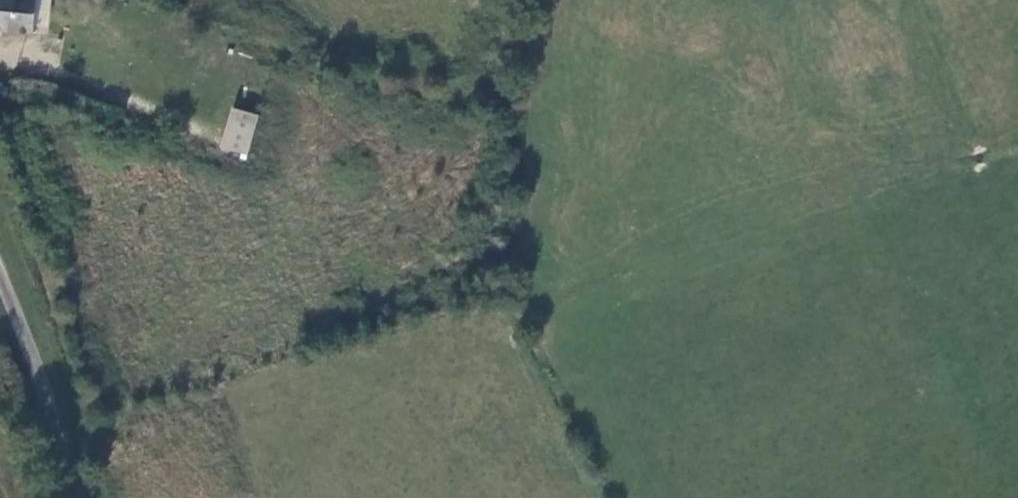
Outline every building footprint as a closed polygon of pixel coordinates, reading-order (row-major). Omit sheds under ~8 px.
[(31,33),(36,0),(0,0),(0,29),(31,33)] [(225,150),(249,156),(260,116),(236,110),(225,150)]
